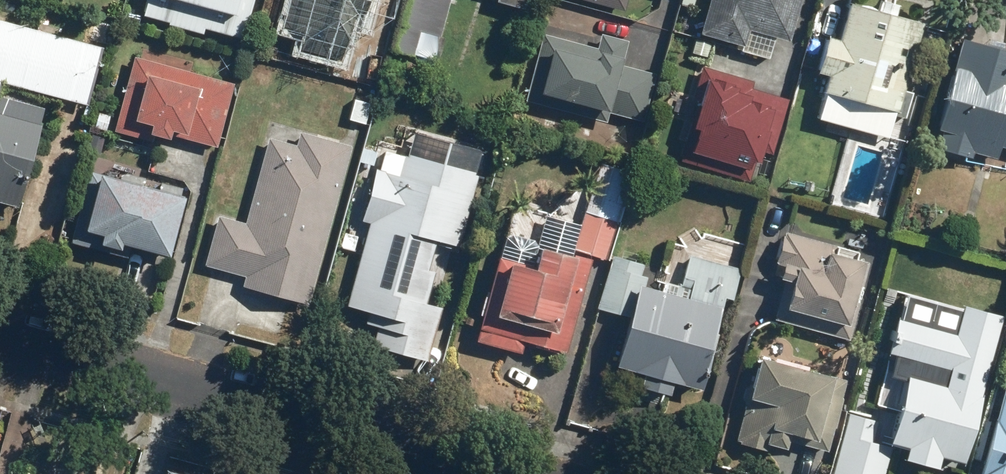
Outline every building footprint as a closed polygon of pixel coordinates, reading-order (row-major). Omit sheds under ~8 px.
[(136,3),(220,24),(226,0),(137,0),(136,3)] [(281,26),(302,32),(298,50),(338,60),(343,42),(347,43),(355,13),(362,15),(366,0),(288,0),(281,26)] [(384,48),(409,55),(416,31),(436,36),(446,0),(398,0),(384,48)] [(493,1),(520,9),(522,0),(493,0),(493,1)] [(620,10),(623,0),(586,0),(620,10)] [(695,35),(739,47),(745,29),(786,41),(797,0),(705,0),(695,35)] [(815,72),(825,75),(820,92),(896,112),(921,20),(847,0),(844,0),(834,38),(825,36),(815,72)] [(87,105),(103,46),(0,19),(0,81),(87,105)] [(539,33),(521,98),(602,121),(604,112),(637,121),(651,72),(616,62),(623,40),(598,33),(594,48),(539,33)] [(933,128),(940,130),(934,148),(971,158),(972,152),(997,159),(1000,147),(1005,149),(1005,82),(1003,82),(1005,70),(1005,50),(957,37),(933,128)] [(133,55),(111,130),(151,142),(153,135),(168,139),(170,129),(183,133),(182,137),(214,146),(232,83),(133,55)] [(694,105),(680,148),(746,170),(750,160),(764,164),(786,98),(748,86),(750,80),(698,63),(686,102),(694,105)] [(18,207),(45,107),(0,96),(0,203),(18,207)] [(219,221),(200,284),(307,315),(351,154),(295,137),(290,156),(267,150),(243,229),(219,221)] [(375,324),(370,339),(426,354),(441,301),(427,297),(435,268),(430,266),(438,238),(457,243),(477,172),(399,150),(392,172),(375,167),(362,214),(369,216),(345,302),(367,308),(364,321),(375,324)] [(496,257),(472,340),(520,353),(524,341),(562,352),(589,255),(604,259),(630,170),(596,161),(570,254),(538,245),(532,267),(496,257)] [(87,169),(68,242),(119,256),(124,240),(137,244),(136,248),(167,256),(183,195),(87,169)] [(785,265),(770,319),(846,339),(868,260),(854,256),(856,249),(781,229),(772,262),(785,265)] [(636,282),(615,366),(642,373),(639,386),(667,394),(671,381),(699,388),(731,262),(686,251),(675,292),(636,282)] [(609,254),(594,307),(625,316),(640,263),(609,254)] [(893,412),(885,442),(903,446),(900,458),(937,468),(940,458),(963,464),(1001,315),(904,290),(884,367),(879,365),(869,405),(893,412)] [(757,355),(732,442),(761,451),(764,443),(784,449),(786,441),(823,452),(844,380),(757,355)] [(975,473),(1005,473),(1005,371),(975,473)] [(829,472),(834,473),(883,473),(892,445),(870,438),(875,419),(848,411),(829,472)]
